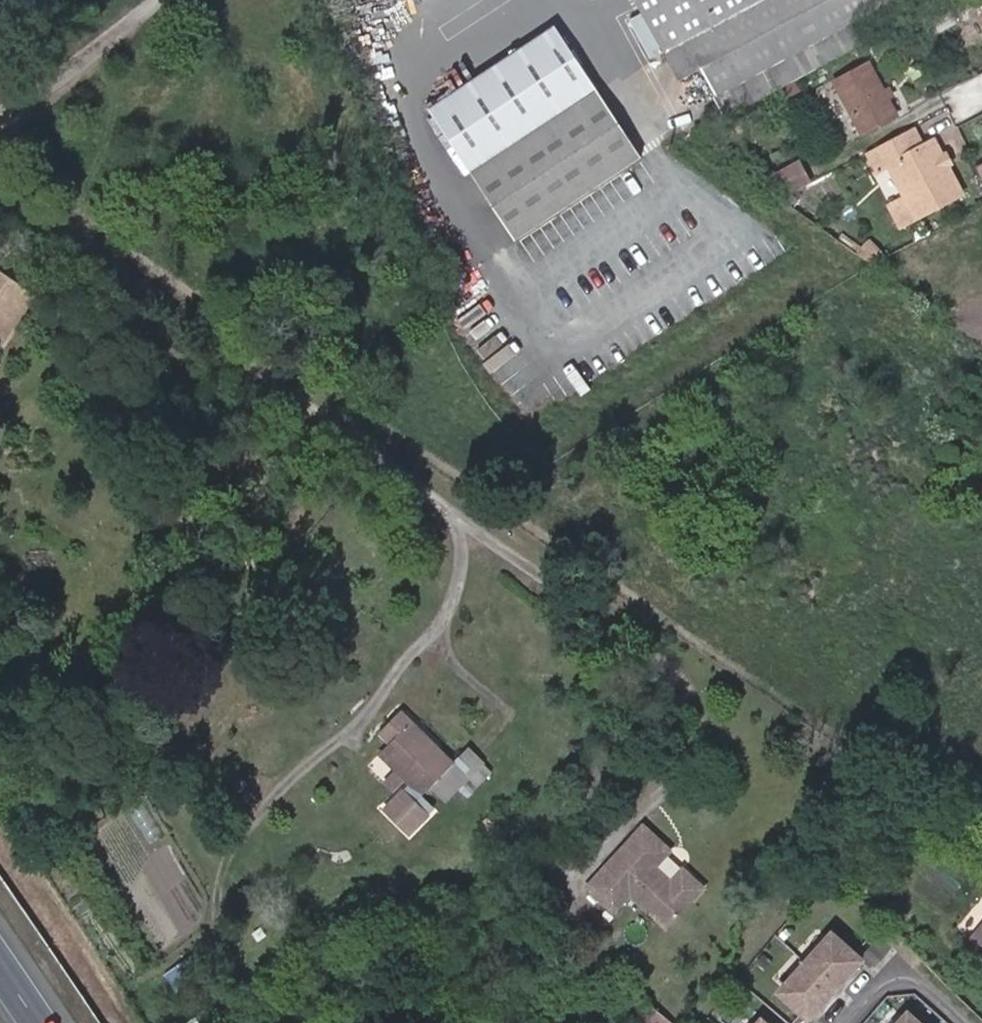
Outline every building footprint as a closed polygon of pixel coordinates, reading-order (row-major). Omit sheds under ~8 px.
[(681,81),(704,69),(728,117),(865,44),(853,23),(896,0),(637,0),(681,81)] [(553,25),(426,108),(469,172),(595,89),(553,25)] [(889,100),(885,93),(870,64),(835,83),(863,136),(898,117),(889,100)] [(469,172),(514,241),(640,157),(595,89),(469,172)] [(918,128),(870,154),(880,174),(892,168),(919,219),(965,195),(937,143),(928,148),(918,128)] [(797,160),(764,178),(776,200),(809,183),(797,160)] [(842,239),(838,245),(861,261),(865,255),(842,239)] [(865,255),(861,261),(868,267),(888,256),(872,245),(865,255)] [(0,270),(0,329),(28,290),(0,270)] [(445,760),(393,706),(370,728),(382,739),(372,747),(398,772),(396,775),(401,780),(376,805),(399,829),(426,802),(414,790),(421,783),(445,760)] [(470,785),(445,760),(421,783),(435,797),(448,784),(459,795),(470,785)] [(672,849),(641,822),(581,887),(613,915),(628,896),(667,929),(708,886),(681,863),(671,875),(658,866),(672,849)] [(981,946),(981,924),(971,936),(981,946)] [(801,1022),(815,1022),(863,973),(834,946),(780,1003),(801,1022)] [(918,1011),(906,1022),(931,1022),(918,1011)]
